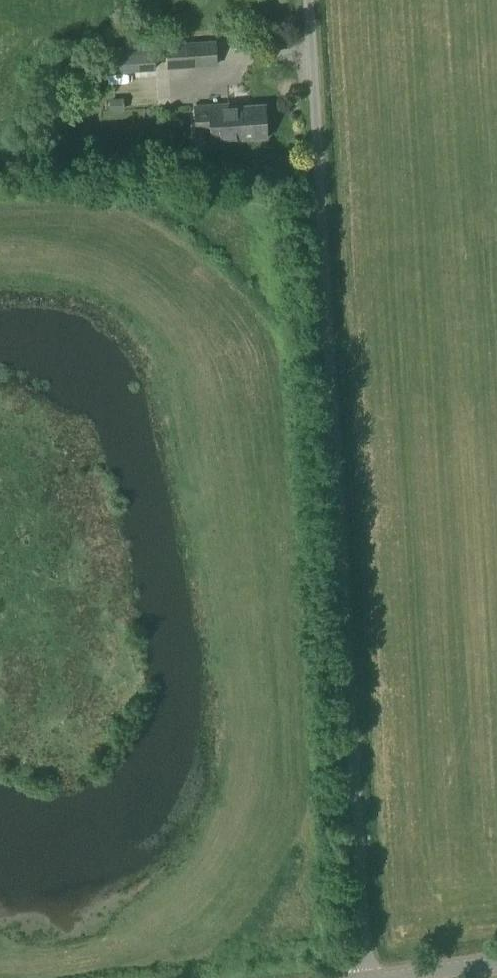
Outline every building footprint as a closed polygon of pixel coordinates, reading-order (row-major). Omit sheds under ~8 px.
[(217,67),(216,41),(165,44),(167,70),(217,67)] [(123,98),(109,99),(110,112),(124,111),(123,98)] [(239,107),(239,103),(194,106),(196,135),(210,134),(211,146),(241,144),(241,141),(266,139),(264,105),(239,107)]
